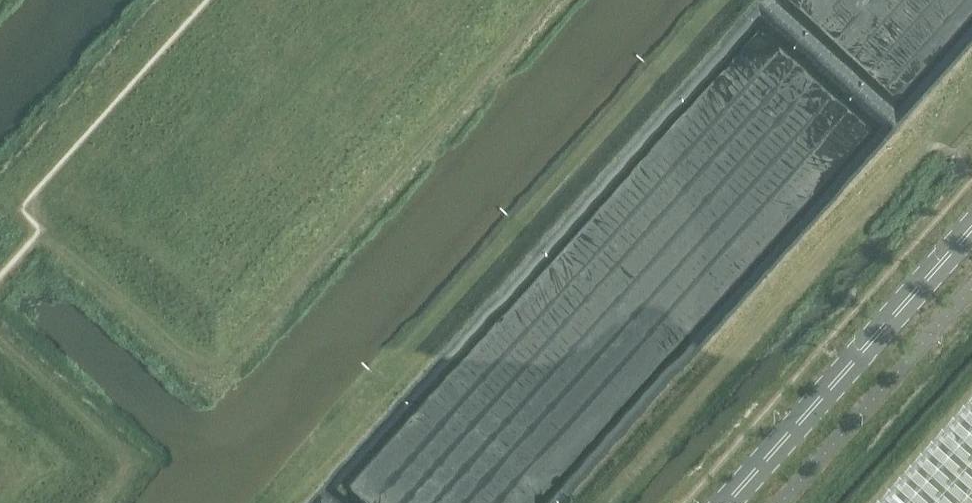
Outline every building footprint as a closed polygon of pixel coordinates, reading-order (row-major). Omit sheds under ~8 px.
[(847,56),(850,23),(863,19),(871,42),(873,15),(880,13),(897,33),(920,0),(799,0),(847,56)] [(352,484),(373,502),(530,502),(546,468),(556,457),(556,446),(572,428),(587,427),(651,356),(667,355),(764,247),(763,221),(781,181),(781,175),(773,171),(770,126),(749,116),(754,105),(744,96),(716,98),(717,121),(710,115),(709,118),(693,119),(694,132),(689,133),(683,140),(661,141),(352,484)] [(891,502),(971,502),(971,413),(891,502)]
